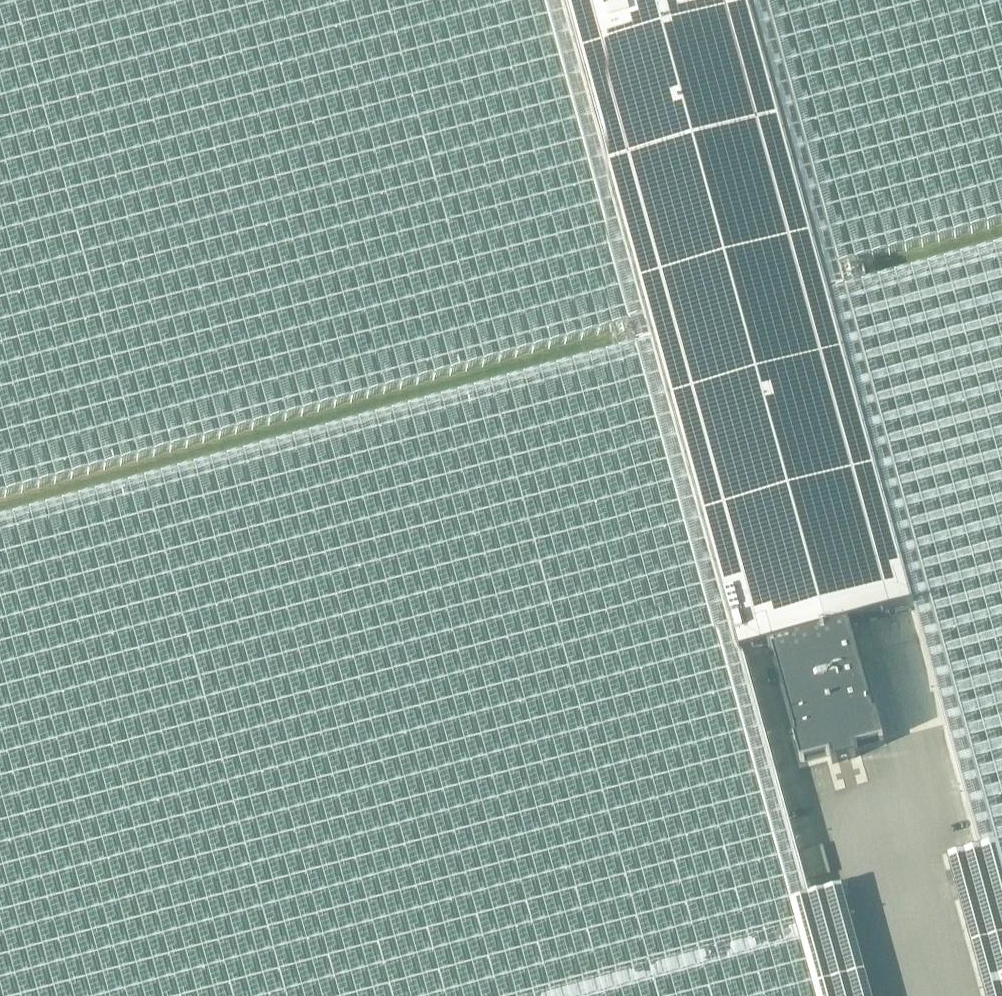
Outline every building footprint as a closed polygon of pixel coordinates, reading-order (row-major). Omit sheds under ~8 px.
[(632,324),(638,347),(0,521),(0,995),(867,995),(838,888),(805,897),(739,656),(772,647),(796,737),(793,738),(800,764),(830,756),(832,764),(856,757),(853,749),(883,741),(876,716),(873,716),(848,626),(914,608),(980,849),(947,858),(984,995),(1001,995),(1001,248),(844,291),(838,268),(1001,223),(1001,0),(0,0),(0,497),(632,324)]
